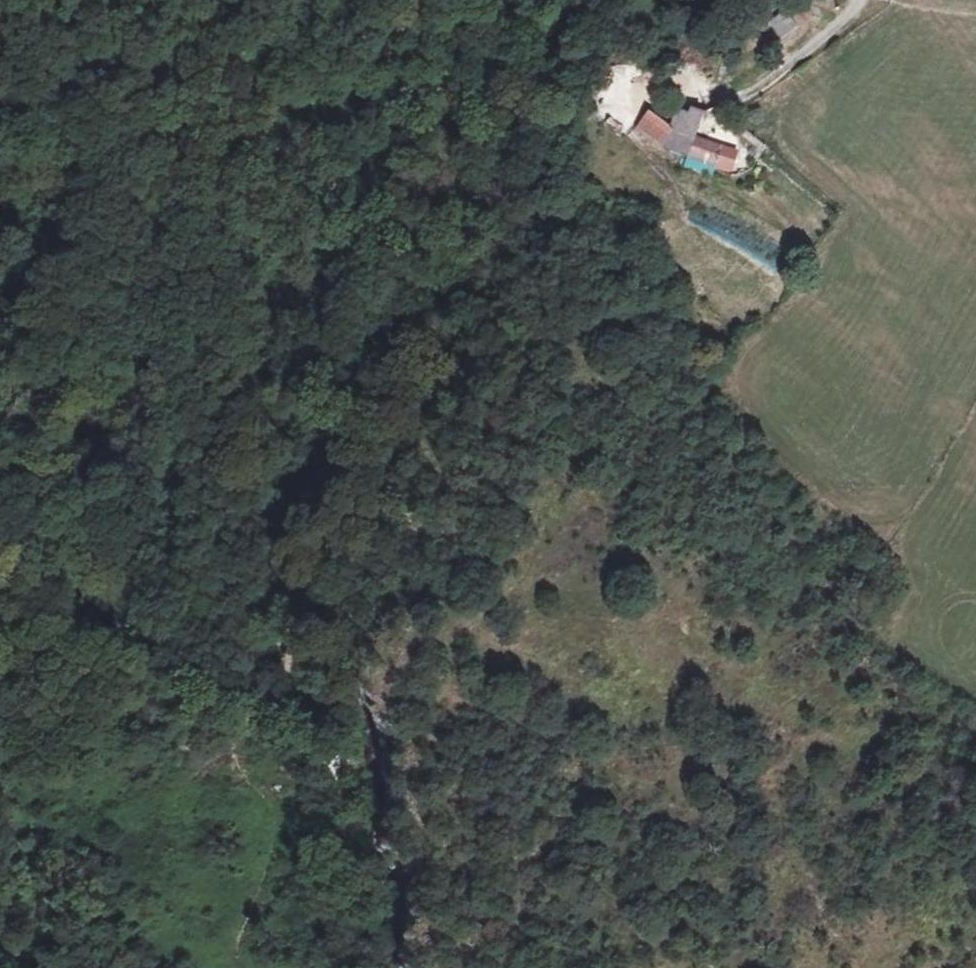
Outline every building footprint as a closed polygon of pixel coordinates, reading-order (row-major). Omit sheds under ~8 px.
[(777,40),(796,29),(786,11),(767,22),(777,40)] [(624,95),(656,87),(652,74),(621,81),(624,95)] [(701,116),(680,114),(679,127),(700,128),(701,116)] [(733,171),(739,151),(695,136),(689,156),(733,171)]
